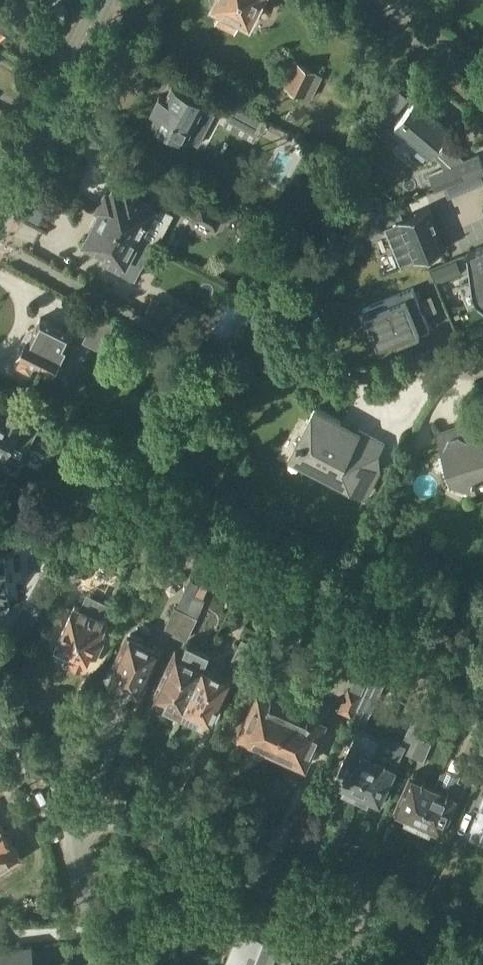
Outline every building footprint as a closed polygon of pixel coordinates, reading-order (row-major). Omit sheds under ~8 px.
[(222,6),(217,16),(237,26),(241,18),(250,23),(262,0),(215,0),(214,2),(222,6)] [(12,8),(0,1),(0,27),(12,8)] [(302,64),(291,87),(312,98),(323,75),(302,64)] [(177,134),(187,140),(188,139),(199,144),(218,108),(173,84),(166,97),(160,94),(152,109),(158,112),(154,121),(164,126),(158,135),(172,143),(177,134)] [(219,107),(230,113),(228,118),(258,135),(262,127),(265,129),(270,122),(269,121),(224,97),(219,107)] [(444,167),(430,173),(436,190),(452,183),(482,171),(482,163),(479,154),(467,159),(445,141),(453,132),(416,100),(396,124),(433,155),(434,154),(442,161),(444,167)] [(452,183),(456,192),(482,182),(482,171),(452,183)] [(100,206),(104,208),(101,214),(157,243),(173,213),(162,208),(160,211),(145,204),(148,200),(127,189),(125,193),(115,187),(112,194),(108,191),(100,206)] [(397,207),(381,213),(386,226),(402,264),(416,258),(416,260),(446,246),(446,245),(445,245),(430,207),(431,206),(430,205),(401,217),(397,207)] [(223,217),(202,206),(195,218),(216,230),(223,217)] [(104,259),(121,268),(119,270),(135,279),(155,242),(157,243),(101,214),(87,240),(103,249),(98,259),(103,261),(104,259)] [(469,251),(474,276),(473,277),(479,290),(480,290),(482,294),(482,245),(469,251)] [(402,340),(431,328),(414,287),(364,308),(365,311),(368,310),(374,325),(370,327),(372,331),(376,330),(382,344),(401,337),(402,340)] [(421,298),(421,299),(427,315),(438,310),(432,294),(421,298)] [(116,344),(124,329),(98,316),(90,331),(116,344)] [(19,364),(32,371),(36,363),(55,372),(62,359),(64,360),(69,351),(74,354),(79,344),(70,340),(73,334),(41,317),(30,338),(28,337),(20,354),(23,356),(19,364)] [(342,420),(317,407),(290,457),(366,497),(380,472),(370,467),(384,442),(360,429),(355,438),(346,433),(347,430),(339,426),(342,420)] [(2,457),(4,453),(7,455),(21,462),(40,425),(25,417),(11,410),(8,416),(0,412),(0,458),(2,457)] [(439,432),(454,481),(472,491),(477,482),(479,481),(478,480),(482,474),(482,475),(482,447),(474,442),(470,431),(460,426),(439,432)] [(10,604),(9,589),(7,568),(6,557),(2,557),(1,555),(0,555),(0,605),(10,604)] [(41,571),(10,639),(27,646),(58,579),(41,571)] [(113,591),(124,596),(118,611),(128,616),(140,588),(119,578),(113,591)] [(176,605),(165,629),(177,635),(196,594),(185,589),(177,606),(176,605)] [(76,602),(55,649),(72,656),(70,660),(85,667),(93,649),(98,651),(108,629),(106,628),(108,623),(103,620),(105,615),(112,601),(89,590),(83,605),(76,602)] [(196,594),(177,635),(188,640),(207,599),(196,594)] [(108,671),(112,683),(119,681),(140,691),(162,646),(131,631),(130,632),(129,632),(114,664),(116,665),(114,668),(108,671)] [(245,638),(243,637),(231,661),(245,667),(255,645),(253,643),(256,637),(248,632),(245,638)] [(180,648),(157,696),(152,708),(164,714),(171,708),(182,714),(206,662),(211,651),(189,641),(184,650),(180,648)] [(255,645),(245,667),(261,675),(272,653),(255,645)] [(224,671),(206,662),(182,714),(199,721),(202,713),(212,718),(233,673),(225,669),(224,671)] [(269,674),(262,689),(241,734),(274,749),(294,704),(277,696),(284,680),(269,674)] [(335,780),(346,785),(344,789),(356,794),(381,739),(363,730),(364,727),(365,727),(386,681),(373,675),(364,694),(363,693),(353,716),(355,717),(349,730),(356,733),(335,780)] [(351,688),(349,687),(339,709),(353,716),(363,693),(362,693),(367,682),(356,677),(351,688)] [(311,711),(294,704),(274,749),(306,763),(326,718),(333,702),(319,696),(311,711)] [(356,794),(368,800),(370,796),(381,801),(397,766),(404,751),(412,755),(420,737),(419,736),(426,722),(414,717),(403,742),(384,733),(381,739),(356,794)] [(425,760),(433,742),(420,737),(412,755),(425,760)] [(419,824),(431,829),(432,826),(442,830),(443,829),(444,830),(459,796),(465,783),(457,780),(459,775),(444,768),(436,785),(436,784),(419,824)] [(398,810),(408,815),(406,818),(419,824),(436,784),(413,774),(397,808),(399,809),(398,810)] [(479,819),(477,818),(474,828),(476,828),(473,835),(482,839),(482,809),(479,819)] [(22,857),(0,821),(0,870),(22,857)] [(286,963),(289,955),(284,953),(284,952),(262,944),(264,939),(242,930),(236,946),(234,945),(229,957),(232,959),(230,964),(286,964),(286,963)] [(31,945),(1,949),(0,941),(0,964),(34,964),(31,945)]
